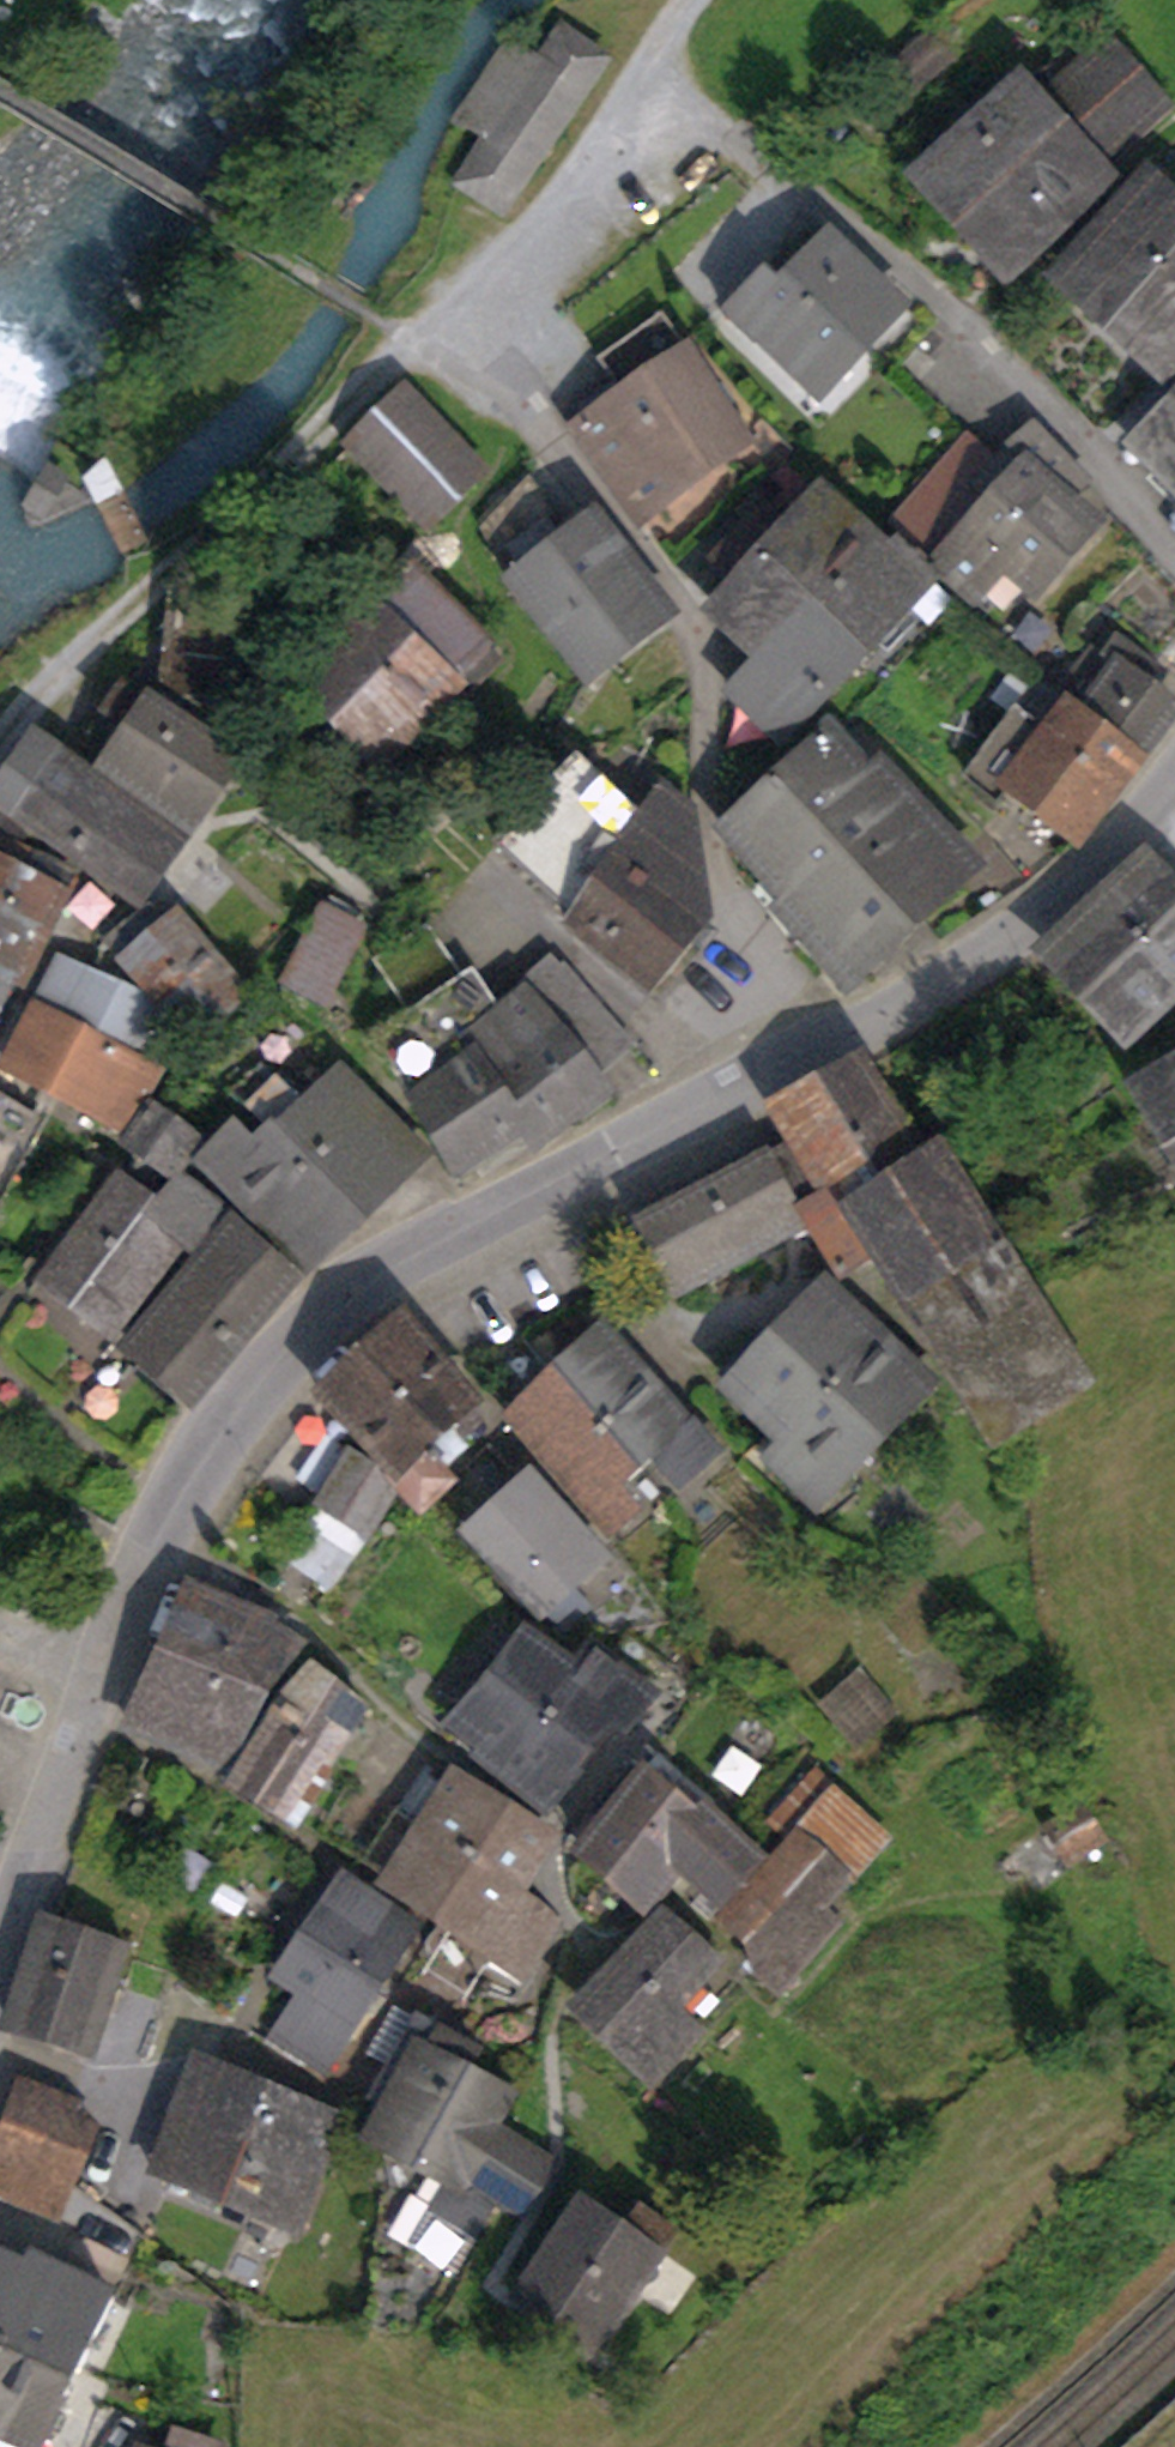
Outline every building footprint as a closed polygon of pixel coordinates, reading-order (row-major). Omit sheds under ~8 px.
[(559,31),(538,62),(509,41),(456,122),(485,141),(458,181),(503,213),(609,63),(559,31)] [(932,33),(875,82),(897,107),(954,59),(932,33)] [(1058,89),(1115,153),(1165,110),(1107,45),(1058,89)] [(1030,84),(927,175),(965,220),(1069,128),(1045,101),(1030,84)] [(1102,165),(1115,153),(1058,89),(1045,101),(1102,165)] [(1005,264),(1108,172),(1102,165),(1069,128),(965,220),(1005,264)] [(1071,279),(1118,321),(1174,259),(1174,187),(1164,177),(1146,197),(1132,185),(1098,221),(1113,235),(1071,279)] [(899,303),(827,235),(797,270),(863,339),(899,303)] [(1118,321),(1164,364),(1174,353),(1174,259),(1118,321)] [(722,312),(811,395),(863,339),(797,270),(778,285),(764,269),(722,312)] [(683,353),(662,323),(603,365),(612,380),(619,392),(659,451),(612,483),(644,521),(687,490),(681,481),(748,438),(690,348),(683,353)] [(574,409),(572,426),(619,392),(612,380),(574,409)] [(349,446),(427,525),(483,471),(405,391),(349,446)] [(619,392),(572,426),(612,483),(659,451),(619,392)] [(1174,481),(1174,408),(1139,444),(1168,477),(1174,481)] [(1004,569),(1032,594),(1094,525),(1066,499),(1085,480),(1036,427),(1001,455),(977,485),(994,500),(966,534),(937,568),(974,602),(1004,569)] [(735,586),(716,606),(770,658),(878,546),(785,467),(774,479),(787,492),(758,522),(752,517),(710,562),(735,586)] [(571,535),(534,483),(488,533),(511,579),(524,569),(521,565),(551,545),(554,548),(571,535)] [(962,515),(966,534),(994,500),(977,485),(962,515)] [(571,535),(582,549),(600,534),(590,522),(571,535)] [(511,579),(585,674),(663,616),(600,534),(582,549),(571,535),(554,548),(551,545),(521,565),(524,569),(511,579)] [(424,583),(442,565),(416,539),(386,570),(401,585),(414,572),(424,583)] [(895,548),(888,556),(878,546),(770,658),(735,694),(782,738),(934,584),(895,548)] [(424,583),(414,572),(401,585),(373,613),(446,686),(460,671),(474,685),(499,661),(424,583)] [(296,668),(304,607),(181,592),(169,689),(242,698),(243,687),(265,665),(296,668)] [(300,685),(374,759),(431,701),(446,686),(373,613),(325,661),(320,656),(313,663),(317,668),(300,685)] [(1101,658),(1091,650),(1057,694),(1069,703),(1070,701),(1078,709),(1078,710),(1139,759),(1174,711),(1142,686),(1154,670),(1115,639),(1101,658)] [(431,701),(445,715),(474,685),(460,671),(446,686),(431,701)] [(1008,786),(1076,841),(1139,759),(1078,710),(1078,709),(1070,701),(1069,703),(1057,694),(1042,682),(970,779),(998,800),(1008,786)] [(124,741),(148,705),(124,688),(99,723),(124,741)] [(150,702),(148,705),(124,741),(95,770),(181,829),(230,760),(150,702)] [(812,924),(813,925),(930,817),(896,782),(879,797),(822,734),(720,827),(761,870),(812,924)] [(176,837),(35,735),(0,785),(0,798),(79,856),(133,895),(176,837)] [(650,990),(706,923),(692,810),(663,788),(641,816),(580,757),(498,844),(572,915),(567,923),(650,990)] [(79,856),(0,798),(0,867),(25,879),(34,858),(72,874),(79,856)] [(813,925),(812,924),(794,940),(811,958),(829,942),(861,975),(977,868),(930,817),(813,925)] [(1052,948),(1091,990),(1174,912),(1174,884),(1171,879),(1150,855),(1052,948)] [(25,879),(0,867),(0,1018),(72,874),(34,858),(25,879)] [(324,908),(284,982),(322,1003),(362,928),(324,908)] [(1130,1032),(1174,991),(1174,912),(1091,990),(1130,1032)] [(110,944),(192,1036),(242,993),(177,917),(158,933),(143,916),(110,944)] [(31,1012),(144,1064),(167,1023),(55,965),(31,1012)] [(632,1044),(564,965),(529,995),(597,1076),(632,1044)] [(471,975),(464,980),(410,1016),(377,1038),(392,1064),(460,1036),(491,1007),(471,975)] [(536,1145),(605,1091),(597,1076),(529,995),(500,1020),(491,1007),(460,1036),(392,1064),(454,1173),(523,1128),(536,1145)] [(145,1099),(160,1071),(144,1064),(31,1012),(6,1061),(112,1114),(109,1119),(134,1133),(153,1104),(145,1099)] [(228,1086),(244,1103),(271,1077),(255,1060),(228,1086)] [(271,1077),(244,1103),(274,1136),(351,1217),(418,1150),(344,1067),(300,1107),(271,1077)] [(994,1444),(1089,1384),(937,1146),(916,1160),(862,1071),(780,1113),(799,1144),(840,1208),(808,1225),(842,1278),(872,1257),(994,1444)] [(1146,1091),(1174,1141),(1174,1073),(1146,1091)] [(153,1104),(134,1133),(126,1144),(176,1176),(203,1141),(153,1104)] [(197,1165),(296,1265),(351,1217),(274,1136),(259,1152),(233,1125),(197,1165)] [(25,1153),(0,1139),(0,1198),(25,1153)] [(649,1220),(687,1292),(808,1225),(840,1208),(799,1144),(649,1220)] [(117,1334),(181,1253),(191,1261),(231,1218),(181,1181),(159,1207),(111,1177),(71,1235),(82,1244),(51,1283),(117,1334)] [(189,1394),(291,1277),(231,1218),(191,1261),(126,1341),(189,1394)] [(896,1341),(880,1355),(825,1302),(783,1346),(885,1443),(937,1388),(921,1364),(896,1341)] [(597,1310),(582,1323),(599,1343),(614,1330),(597,1310)] [(462,1441),(482,1422),(474,1406),(403,1321),(361,1359),(435,1442),(450,1428),(462,1441)] [(582,1323),(542,1356),(560,1377),(639,1471),(652,1459),(680,1488),(718,1453),(639,1363),(625,1376),(599,1343),(582,1323)] [(773,1466),(820,1513),(885,1443),(783,1346),(780,1350),(761,1333),(722,1372),(797,1442),(773,1466)] [(453,1483),(425,1452),(435,1442),(361,1359),(321,1396),(364,1443),(394,1475),(420,1513),(453,1483)] [(638,1511),(619,1489),(639,1471),(560,1377),(520,1416),(546,1444),(535,1454),(607,1535),(638,1511)] [(389,1480),(394,1475),(364,1443),(351,1456),(389,1480)] [(323,1500),(369,1528),(395,1484),(389,1480),(351,1456),(323,1500)] [(585,1609),(569,1588),(604,1557),(538,1482),(477,1535),(560,1631),(585,1609)] [(369,1528),(323,1500),(293,1549),(340,1577),(369,1528)] [(300,1653),(262,1627),(266,1616),(232,1601),(228,1611),(192,1594),(163,1655),(214,1678),(225,1657),(268,1679),(276,1681),(300,1653)] [(574,1675),(531,1640),(497,1682),(580,1746),(610,1707),(636,1725),(655,1696),(594,1651),(574,1675)] [(136,1715),(230,1758),(268,1679),(225,1657),(214,1678),(163,1655),(136,1715)] [(235,1783),(298,1820),(364,1709),(318,1672),(289,1697),(235,1783)] [(568,1770),(584,1749),(580,1746),(497,1682),(463,1722),(488,1742),(476,1758),(475,1760),(547,1814),(577,1777),(568,1770)] [(854,1737),(887,1708),(866,1684),(833,1714),(854,1737)] [(224,1771),(230,1758),(136,1715),(129,1730),(224,1771)] [(476,1758),(488,1742),(463,1722),(454,1715),(443,1731),(476,1758)] [(684,1872),(722,1907),(762,1861),(702,1809),(692,1819),(686,1814),(705,1794),(665,1760),(648,1780),(633,1768),(607,1800),(621,1813),(606,1831),(584,1857),(648,1912),(684,1872)] [(402,1888),(434,1837),(417,1826),(451,1773),(437,1765),(433,1771),(425,1766),(365,1861),(402,1888)] [(434,1837),(402,1888),(452,1921),(517,1816),(451,1773),(417,1826),(434,1837)] [(819,1774),(772,1826),(794,1845),(833,1802),(840,1793),(819,1774)] [(591,1819),(606,1831),(621,1813),(607,1800),(591,1819)] [(814,1910),(876,1840),(833,1802),(794,1845),(729,1916),(771,1954),(753,1973),(777,1992),(834,1926),(814,1910)] [(1054,1828),(1072,1855),(1096,1838),(1079,1812),(1054,1828)] [(515,1889),(547,1836),(517,1816),(452,1921),(530,1972),(560,1918),(515,1889)] [(346,1883),(311,1933),(384,1982),(417,1931),(346,1883)] [(90,2052),(126,1947),(45,1916),(8,2026),(90,2052)] [(607,1984),(583,2010),(652,2079),(699,2032),(674,2007),(720,1956),(671,1917),(641,1949),(607,1984)] [(292,2049),(326,2071),(384,1982),(311,1933),(282,1976),(302,1989),(323,2003),(292,2049)] [(597,1974),(607,1984),(641,1949),(630,1939),(597,1974)] [(271,2035),(292,2049),(323,2003),(302,1989),(271,2035)] [(378,2052),(401,2066),(427,2021),(404,2008),(378,2052)] [(452,2180),(472,2192),(475,2185),(505,2137),(489,2127),(506,2096),(465,2072),(478,2050),(428,2019),(427,2021),(401,2066),(382,2098),(397,2107),(380,2136),(452,2180)] [(325,2164),(340,2118),(213,2069),(201,2100),(186,2093),(173,2114),(192,2124),(253,2149),(257,2138),(325,2164)] [(95,2129),(78,2110),(22,2089),(9,2125),(62,2147),(51,2176),(73,2185),(95,2129)] [(151,2177),(300,2231),(325,2164),(257,2138),(253,2149),(192,2124),(173,2114),(151,2177)] [(40,2203),(51,2176),(62,2147),(9,2125),(0,2146),(0,2192),(40,2203)] [(520,2211),(550,2167),(505,2137),(475,2185),(495,2197),(520,2211)] [(472,2192),(452,2180),(414,2243),(453,2267),(495,2197),(475,2185),(472,2192)] [(519,2297),(594,2349),(673,2233),(639,2211),(625,2230),(586,2203),(519,2297)] [(22,2292),(0,2282),(0,2352),(49,2374),(55,2362),(79,2371),(80,2371),(114,2297),(36,2262),(22,2292)] [(46,2445),(80,2371),(79,2371),(55,2362),(49,2374),(0,2352),(0,2424),(46,2445)] [(175,2435),(171,2446),(215,2446),(175,2435)]
